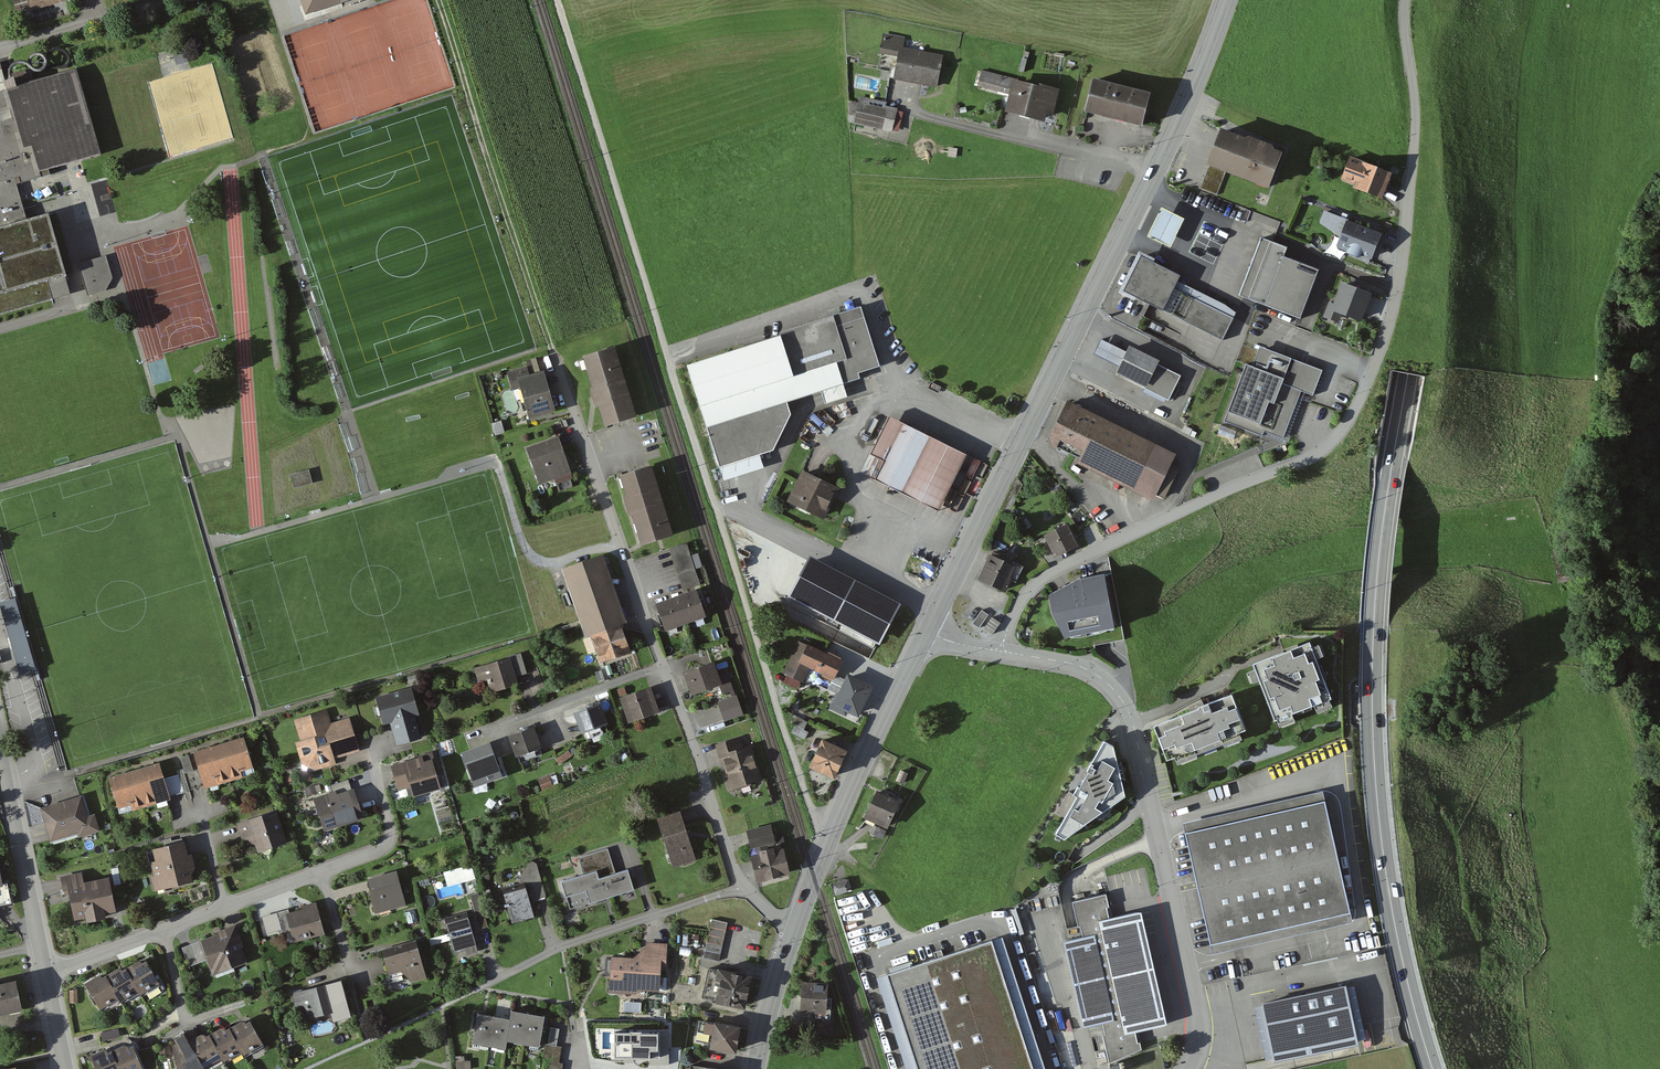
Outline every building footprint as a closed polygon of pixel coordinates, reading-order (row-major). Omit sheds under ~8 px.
[(24,14),(76,0),(20,0),(24,14)] [(305,16),(353,0),(300,0),(305,16)] [(908,28),(885,24),(879,56),(896,59),(893,78),(938,86),(943,58),(904,51),(908,28)] [(20,184),(29,181),(107,158),(80,68),(30,83),(26,71),(0,78),(0,90),(0,92),(0,190),(20,184)] [(1067,92),(982,70),(977,89),(1016,99),(1012,114),(1058,126),(1067,92)] [(1153,95),(1094,79),(1085,113),(1144,129),(1153,95)] [(899,108),(857,98),(851,125),(893,134),(899,108)] [(1282,156),(1220,131),(1206,166),(1225,173),(1268,190),(1282,156)] [(1391,176),(1344,158),(1335,182),(1382,200),(1391,176)] [(1225,173),(1206,166),(1202,188),(1221,196),(1225,173)] [(58,302),(52,282),(74,276),(55,208),(29,215),(20,184),(0,190),(0,318),(58,302)] [(1185,218),(1162,207),(1148,237),(1171,247),(1185,218)] [(1381,231),(1346,219),(1337,244),(1371,257),(1381,231)] [(1286,251),(1259,241),(1238,296),(1265,306),(1283,259),(1286,251)] [(80,258),(91,287),(115,279),(105,249),(80,258)] [(1181,279),(1141,259),(1124,295),(1221,343),(1233,319),(1175,291),(1181,279)] [(1317,272),(1283,259),(1265,306),(1300,319),(1317,272)] [(1371,296),(1340,284),(1332,304),(1329,303),(1324,316),(1339,322),(1342,314),(1360,322),(1371,296)] [(860,302),(689,356),(712,429),(883,375),(860,302)] [(1181,375),(1127,345),(1123,353),(1104,342),(1092,363),(1166,402),(1181,375)] [(1254,368),(1248,365),(1227,423),(1285,444),(1302,395),(1313,399),(1323,371),(1261,348),(1254,368)] [(614,350),(586,358),(606,424),(634,416),(614,350)] [(527,362),(506,369),(513,392),(519,390),(529,420),(558,412),(544,368),(530,373),(527,362)] [(1174,457),(1067,403),(1045,445),(1152,500),(1174,457)] [(972,456),(893,417),(865,473),(944,512),(972,456)] [(571,474),(558,435),(525,447),(538,485),(571,474)] [(651,469),(621,478),(641,544),(671,535),(651,469)] [(840,488),(801,469),(785,500),(824,520),(840,488)] [(294,488),(311,484),(308,471),(291,474),(294,488)] [(1079,550),(1067,526),(1043,537),(1055,561),(1079,550)] [(686,543),(669,548),(683,590),(700,585),(686,543)] [(1017,566),(989,553),(976,579),(1006,592),(1017,566)] [(609,557),(568,570),(592,647),(601,644),(608,666),(640,655),(609,557)] [(809,559),(788,600),(879,647),(900,606),(809,559)] [(1118,626),(1108,577),(1081,580),(1051,596),(1053,613),(1066,638),(1118,626)] [(707,618),(697,591),(676,599),(686,625),(707,618)] [(686,625),(676,599),(656,606),(665,633),(686,625)] [(0,604),(0,605),(20,675),(35,671),(15,600),(0,604)] [(844,660),(801,640),(785,672),(804,681),(810,668),(835,680),(844,660)] [(1316,656),(1322,654),(1318,646),(1312,648),(1310,642),(1254,662),(1257,669),(1250,672),(1254,681),(1258,680),(1274,720),(1276,719),(1278,724),(1294,718),(1291,712),(1313,703),(1316,709),(1330,704),(1328,698),(1331,697),(1316,656)] [(521,654),(475,668),(479,682),(486,680),(490,693),(518,685),(516,676),(526,673),(521,654)] [(719,672),(715,660),(682,671),(690,696),(720,686),(723,695),(733,692),(726,670),(719,672)] [(874,686),(847,673),(832,703),(828,708),(846,716),(848,713),(859,718),(874,686)] [(660,711),(651,685),(618,697),(627,723),(660,711)] [(413,690),(376,699),(383,726),(390,725),(396,747),(421,741),(415,717),(419,716),(413,690)] [(1232,693),(1153,724),(1166,757),(1174,754),(1177,759),(1195,752),(1194,748),(1222,736),(1224,742),(1241,735),(1240,731),(1246,729),(1232,693)] [(736,696),(718,702),(724,720),(742,714),(736,696)] [(608,724),(599,702),(574,712),(582,734),(608,724)] [(328,711),(293,721),(299,741),(295,742),(301,764),(315,771),(336,765),(334,758),(359,751),(349,718),(331,723),(328,711)] [(808,723),(794,715),(791,723),(796,725),(792,734),(804,740),(808,732),(804,730),(808,723)] [(543,747),(536,726),(508,735),(515,756),(543,747)] [(740,737),(716,745),(730,790),(763,779),(752,744),(743,746),(740,737)] [(255,773),(244,738),(219,746),(230,781),(255,773)] [(849,750),(821,739),(810,765),(836,777),(849,750)] [(1115,746),(1104,740),(1054,833),(1064,839),(1124,796),(1115,746)] [(503,777),(491,743),(463,752),(475,786),(503,777)] [(230,781),(219,746),(193,755),(198,769),(204,787),(205,790),(230,781)] [(568,751),(556,760),(560,766),(572,756),(568,751)] [(180,759),(184,773),(193,771),(189,756),(180,759)] [(428,757),(391,767),(398,792),(410,788),(413,800),(442,791),(433,760),(429,761),(428,757)] [(159,765),(134,773),(145,809),(170,801),(168,798),(163,779),(159,765)] [(204,787),(198,769),(193,771),(184,773),(190,791),(204,787)] [(134,773),(109,780),(119,816),(145,809),(134,773)] [(180,775),(163,779),(168,798),(185,793),(180,775)] [(550,777),(538,781),(542,792),(553,788),(550,777)] [(336,797),(335,793),(314,800),(324,832),(364,820),(355,791),(336,797)] [(905,802),(882,791),(869,825),(894,833),(905,802)] [(82,798),(42,810),(52,842),(77,835),(78,839),(101,832),(96,814),(88,817),(82,798)] [(1324,800),(1185,831),(1210,944),(1350,911),(1324,800)] [(277,813),(237,825),(241,839),(256,846),(258,853),(286,845),(277,813)] [(681,813),(658,821),(673,867),(696,860),(681,813)] [(771,827),(747,833),(751,850),(775,844),(771,827)] [(185,844),(151,852),(154,863),(150,864),(153,875),(149,876),(153,894),(194,885),(192,874),(195,869),(192,856),(188,857),(185,844)] [(607,847),(578,856),(583,871),(562,877),(571,905),(635,885),(628,865),(614,869),(607,847)] [(789,876),(783,851),(774,853),(773,850),(758,854),(759,857),(750,859),(756,885),(789,876)] [(525,882),(530,899),(547,895),(536,861),(533,859),(527,861),(519,884),(525,882)] [(471,862),(444,871),(448,885),(476,876),(471,862)] [(396,869),(369,876),(373,892),(370,893),(375,911),(405,903),(396,869)] [(82,873),(61,877),(64,893),(68,892),(74,923),(86,921),(87,925),(106,922),(105,916),(116,914),(109,879),(84,884),(82,873)] [(848,879),(832,884),(837,898),(854,893),(848,879)] [(519,884),(503,888),(512,920),(534,914),(530,899),(525,882),(519,884)] [(479,891),(470,893),(479,927),(488,924),(479,891)] [(1175,1029),(1148,914),(1118,920),(1112,894),(1078,902),(1086,936),(1066,941),(1086,1030),(1101,1027),(1110,1068),(1143,1052),(1140,1036),(1175,1029)] [(303,906),(286,911),(291,931),(294,939),(325,931),(316,900),(302,903),(303,906)] [(258,908),(250,910),(252,919),(260,918),(258,908)] [(291,931),(286,911),(285,908),(276,910),(283,933),(291,931)] [(414,910),(406,912),(409,923),(417,920),(414,910)] [(469,911),(446,917),(455,951),(466,948),(467,953),(479,949),(469,911)] [(728,921),(713,918),(704,956),(719,959),(728,921)] [(214,932),(200,937),(208,957),(213,972),(249,959),(243,945),(245,944),(236,921),(213,930),(214,932)] [(208,957),(200,937),(181,944),(189,964),(208,957)] [(418,941),(384,950),(389,971),(401,967),(412,980),(428,976),(418,941)] [(668,942),(646,941),(646,944),(633,955),(611,953),(608,990),(637,992),(641,988),(660,988),(661,967),(667,968),(668,942)] [(138,957),(125,964),(141,991),(143,994),(161,983),(146,956),(142,959),(141,957),(138,957)] [(902,984),(929,1068),(1020,1068),(985,958),(902,984)] [(751,968),(717,961),(716,967),(708,965),(702,993),(744,1002),(751,968)] [(118,964),(105,972),(120,998),(123,1002),(141,991),(125,964),(122,966),(121,964),(118,964)] [(99,971),(86,979),(103,1008),(120,998),(105,972),(103,973),(101,971),(99,971)] [(0,977),(0,1007),(22,1002),(16,973),(0,977)] [(828,977),(801,976),(799,1010),(816,1011),(816,1015),(831,1016),(832,995),(827,995),(828,977)] [(330,980),(291,990),(296,1007),(305,1005),(307,1015),(330,1009),(333,1020),(350,1015),(341,982),(331,985),(330,980)] [(1252,1001),(1266,1068),(1271,1068),(1359,1052),(1345,982),(1252,1001)] [(512,1006),(511,1015),(507,1037),(524,1040),(529,1009),(512,1006)] [(478,1009),(473,1039),(490,1042),(495,1012),(485,1010),(478,1009)] [(545,1012),(529,1009),(524,1040),(540,1043),(545,1012)] [(501,1013),(495,1012),(490,1042),(506,1044),(507,1037),(511,1015),(501,1013)] [(715,1020),(700,1018),(697,1038),(710,1040),(709,1043),(736,1047),(740,1020),(715,1016),(715,1020)] [(242,1018),(231,1024),(245,1050),(246,1051),(263,1042),(250,1018),(246,1019),(245,1018),(242,1018)] [(652,1021),(638,1019),(637,1031),(644,1031),(645,1025),(651,1026),(652,1021)] [(221,1024),(209,1030),(224,1057),(226,1060),(245,1050),(231,1024),(226,1026),(224,1024),(221,1024)] [(551,1026),(548,1044),(556,1045),(559,1028),(551,1026)] [(119,1027),(101,1031),(103,1040),(121,1036),(119,1027)] [(172,1043),(177,1068),(203,1068),(206,1067),(224,1057),(209,1030),(206,1032),(204,1030),(201,1030),(189,1036),(184,1029),(173,1034),(176,1041),(172,1043)] [(618,1039),(615,1065),(647,1068),(662,1068),(665,1045),(618,1039)] [(111,1046),(121,1068),(145,1068),(134,1042),(129,1044),(125,1042),(123,1041),(111,1046)] [(168,1043),(158,1045),(160,1053),(170,1052),(168,1043)] [(545,1043),(543,1059),(547,1059),(545,1068),(562,1068),(563,1062),(559,1061),(562,1046),(556,1045),(548,1044),(545,1043)] [(90,1051),(97,1068),(121,1068),(111,1046),(108,1048),(106,1046),(103,1045),(90,1051)] [(456,1055),(457,1068),(468,1068),(471,1068),(471,1059),(465,1059),(465,1054),(456,1055)] [(15,1060),(0,1064),(0,1068),(17,1068),(15,1060)]
